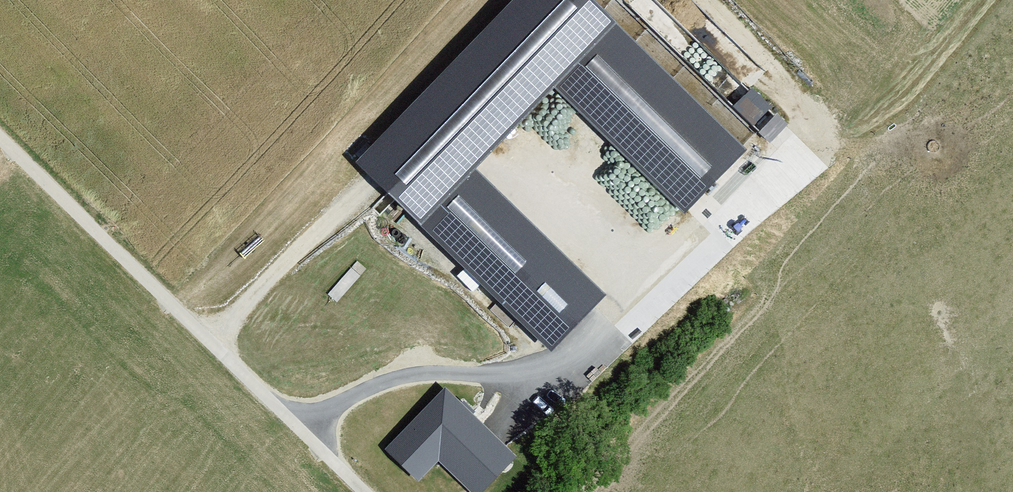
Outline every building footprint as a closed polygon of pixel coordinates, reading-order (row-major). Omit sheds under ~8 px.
[(354,169),(422,234),(476,177),(557,96),(618,32),(585,0),(518,0),(354,169)] [(745,153),(618,32),(557,96),(684,217),(745,153)] [(767,142),(786,124),(751,86),(731,104),(767,142)] [(603,297),(476,177),(422,234),(548,355),(603,297)] [(445,385),(384,447),(415,477),(438,454),(478,491),(480,491),(517,454),(445,385)]
